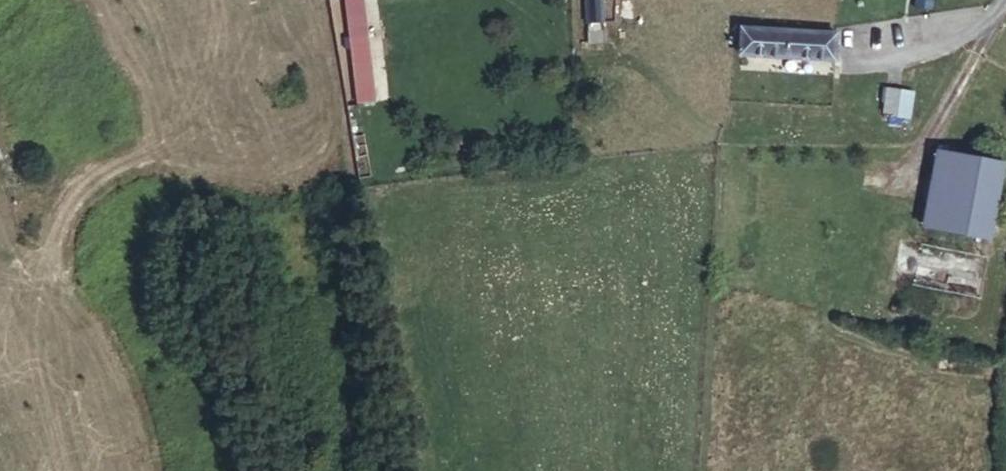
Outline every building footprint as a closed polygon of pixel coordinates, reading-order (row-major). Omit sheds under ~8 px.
[(354,40),(377,36),(371,0),(346,0),(354,40)] [(577,13),(600,12),(599,0),(578,0),(577,13)] [(835,22),(743,15),(741,44),(833,52),(835,22)] [(913,87),(884,83),(878,109),(907,114),(913,87)] [(1004,158),(958,148),(944,222),(990,231),(1004,158)]
